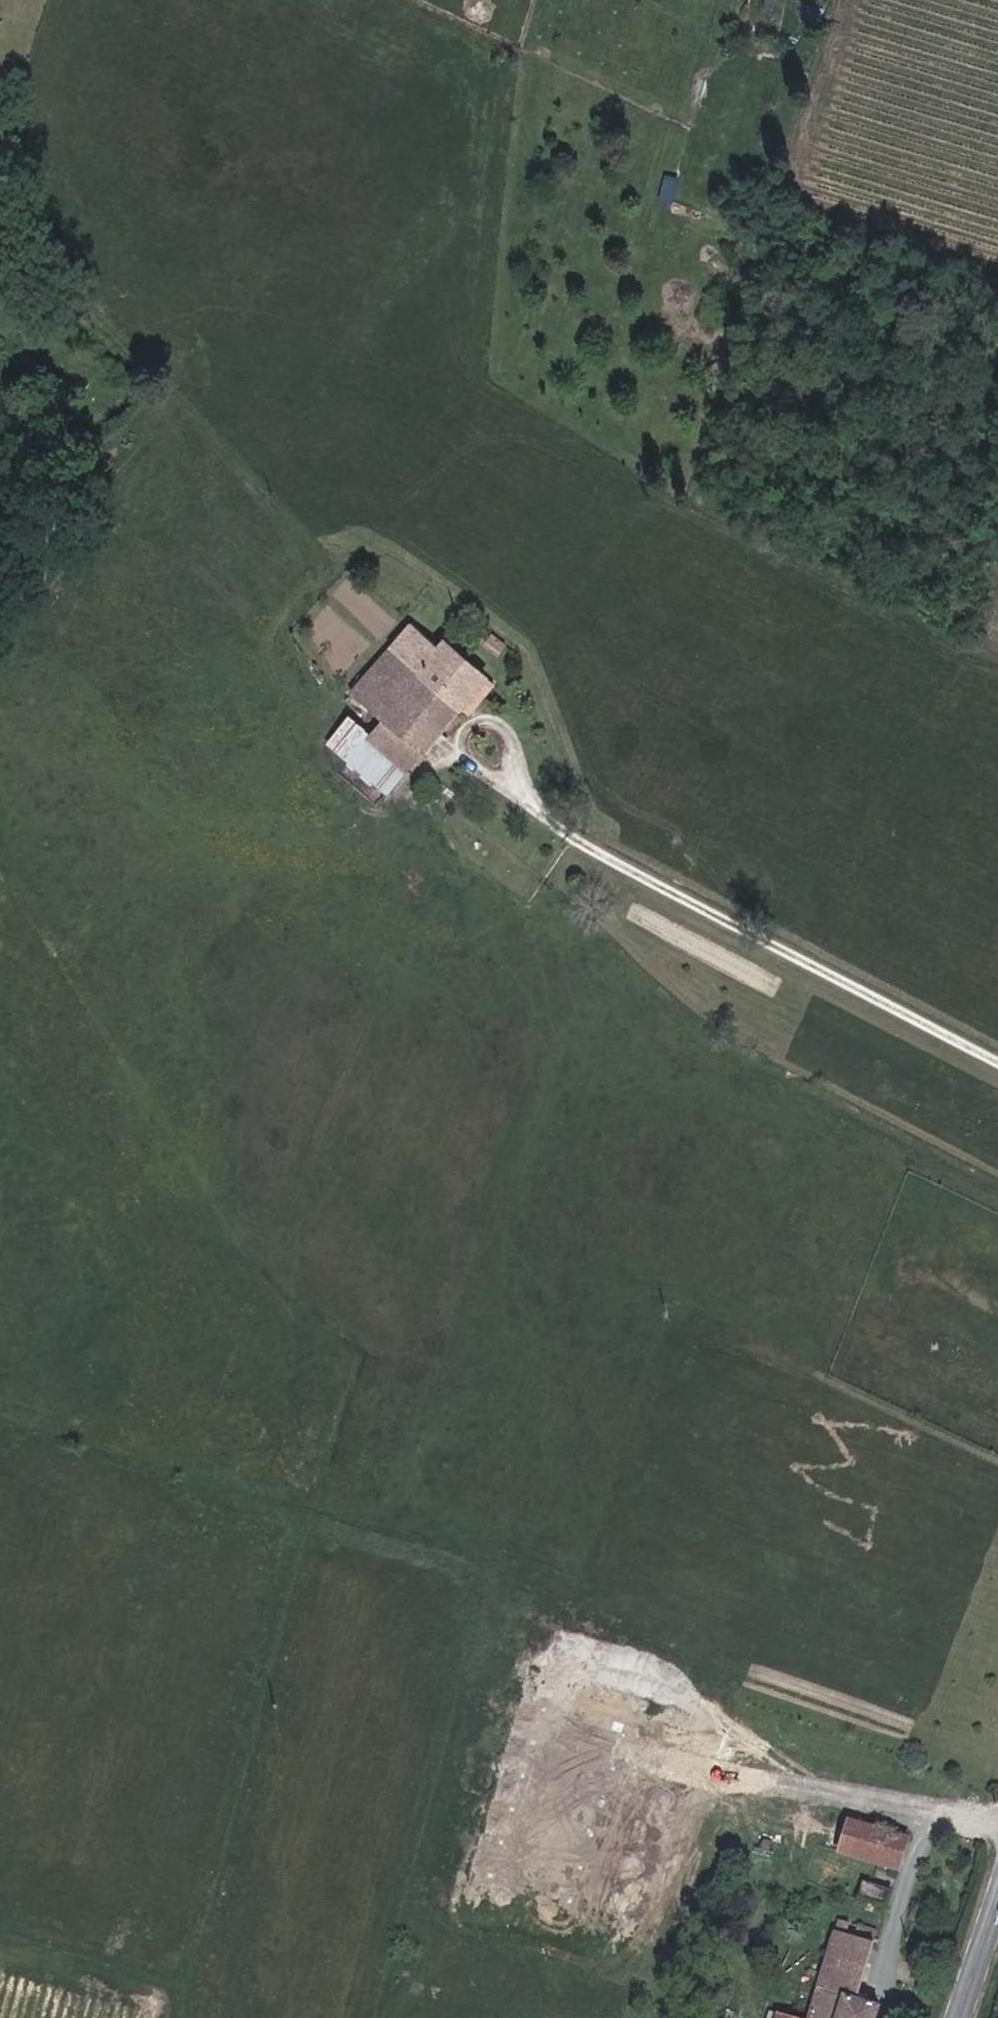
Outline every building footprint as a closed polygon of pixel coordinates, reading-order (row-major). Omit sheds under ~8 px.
[(443,645),(416,623),(356,694),(390,723),(377,736),(414,770),(466,708),(479,716),(502,685),(449,640),(443,645)] [(997,1305),(990,1320),(997,1324),(997,1306),(997,1305)] [(818,1822),(872,1837),(880,1808),(827,1791),(818,1822)] [(845,1860),(865,1866),(871,1844),(852,1839),(845,1860)] [(791,1994),(852,2011),(861,1979),(826,1968),(844,1902),(820,1894),(791,1994)] [(791,1994),(758,1985),(749,2017),(786,2017),(791,1994)] [(852,2011),(791,1994),(786,2017),(850,2017),(852,2011)]
